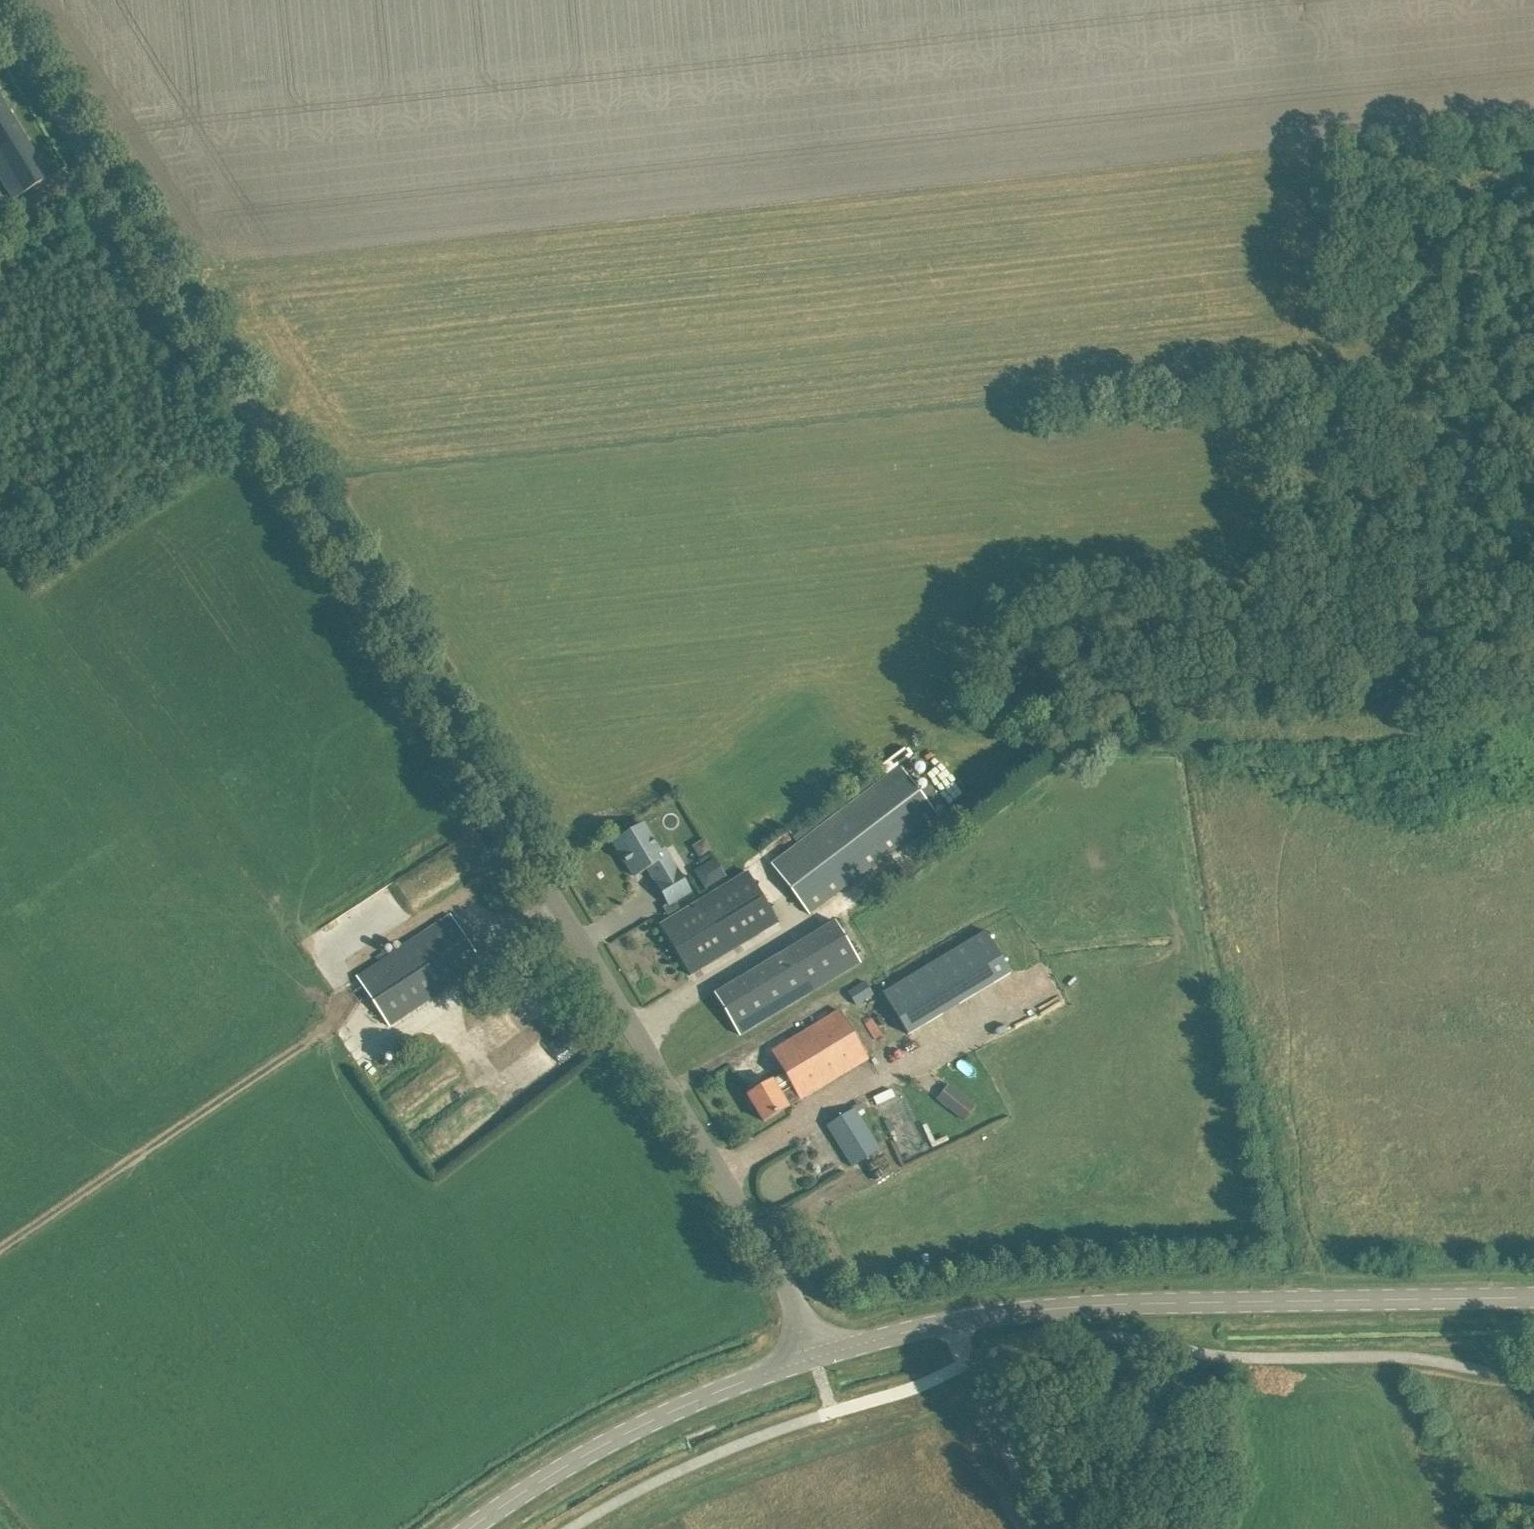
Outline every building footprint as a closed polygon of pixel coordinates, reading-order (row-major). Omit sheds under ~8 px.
[(14,120),(0,97),(0,128),(14,120)] [(14,198),(48,177),(14,120),(0,128),(0,142),(3,146),(0,148),(0,176),(14,198)] [(799,840),(769,863),(808,915),(938,816),(899,765),(911,756),(904,747),(879,766),(881,770),(796,835),(799,840)] [(669,906),(676,902),(692,892),(665,847),(659,851),(642,824),(614,841),(635,876),(653,865),(656,870),(651,873),(656,881),(655,882),(668,904),(669,906)] [(707,889),(728,874),(715,856),(694,871),(707,889)] [(681,911),(676,902),(669,906),(668,904),(663,907),(670,918),(660,924),(690,974),(777,921),(747,871),(681,911)] [(1011,973),(1063,941),(1037,898),(985,930),(1011,973)] [(356,976),(389,1025),(483,964),(451,914),(356,976)] [(835,921),(714,993),(739,1034),(860,962),(835,921)] [(892,1006),(910,1035),(1011,973),(985,930),(884,992),(892,1006)] [(879,985),(853,1001),(884,1051),(910,1035),(892,1006),(884,992),(879,985)] [(771,1051),(784,1073),(772,1080),(748,1094),(764,1121),(781,1110),(868,1061),(839,1011),(788,1041),(771,1051)] [(964,1095),(951,1111),(964,1121),(976,1106),(964,1095)] [(827,1125),(852,1166),(880,1149),(854,1108),(827,1125)]
